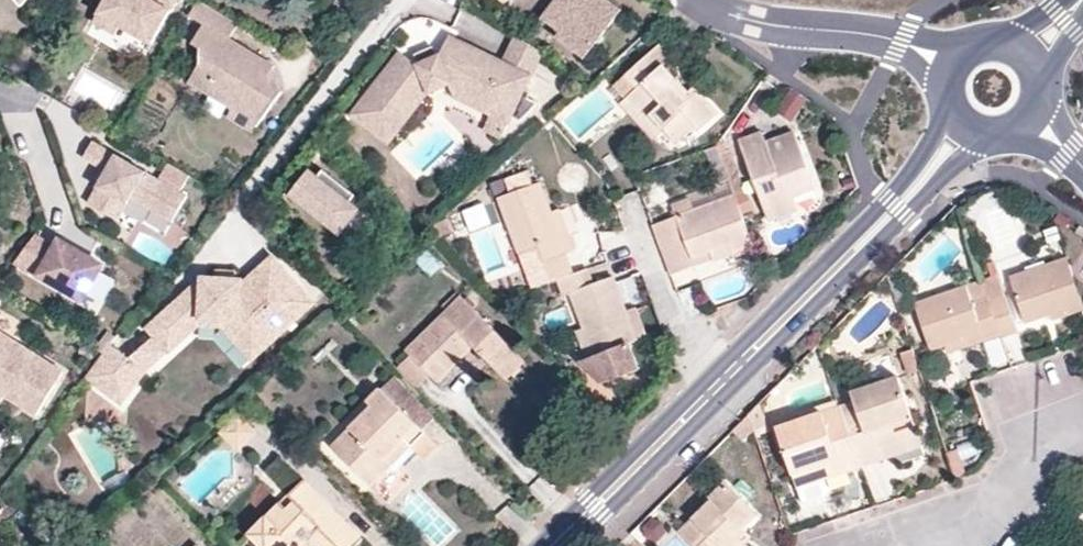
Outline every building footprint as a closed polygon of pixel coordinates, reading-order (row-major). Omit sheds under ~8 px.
[(99,18),(121,31),(126,23),(157,41),(180,0),(110,0),(99,18)] [(234,39),(243,23),(202,0),(193,17),(208,25),(198,45),(205,49),(206,64),(195,83),(212,93),(220,88),(237,98),(238,107),(238,111),(263,125),(289,91),(283,88),(276,84),(274,76),(278,70),(280,65),(234,39)] [(607,0),(555,0),(541,18),(560,33),(556,38),(584,59),(621,11),(607,0)] [(533,77),(544,53),(518,36),(505,63),(517,69),(533,77)] [(505,63),(451,37),(441,57),(419,66),(401,53),(352,116),(389,145),(429,93),(452,84),(488,101),(484,111),(485,112),(494,116),(517,69),(505,63)] [(660,43),(625,75),(614,85),(626,98),(642,117),(649,111),(664,130),(665,129),(678,144),(694,129),(698,133),(718,115),(694,88),(689,93),(665,66),(673,57),(660,43)] [(529,99),(532,93),(526,91),(533,77),(517,69),(494,116),(485,112),(478,125),(503,137),(513,115),(522,120),(526,116),(530,113),(534,110),(537,107),(539,104),(529,99)] [(283,88),(278,70),(274,76),(276,84),(283,88)] [(488,101),(452,84),(458,99),(484,111),(488,101)] [(237,98),(220,88),(212,93),(238,107),(237,98)] [(653,141),(664,130),(649,111),(642,117),(626,98),(618,104),(653,141)] [(799,210),(795,199),(791,189),(813,181),(795,132),(768,143),(764,132),(740,141),(770,221),(799,210)] [(162,179),(95,140),(85,157),(103,167),(108,170),(102,181),(89,202),(120,220),(133,197),(174,221),(189,196),(182,192),(162,179)] [(727,154),(722,140),(717,147),(721,157),(727,154)] [(717,147),(705,152),(712,171),(724,166),(721,157),(717,147)] [(742,185),(730,153),(727,154),(721,157),(724,166),(732,189),(742,185)] [(170,164),(162,179),(182,192),(191,176),(170,164)] [(102,181),(108,170),(103,167),(96,178),(102,181)] [(505,183),(509,194),(534,184),(528,169),(518,172),(505,183)] [(356,195),(323,170),(317,177),(309,170),(290,194),(340,234),(359,210),(350,203),(356,195)] [(817,190),(813,181),(791,189),(795,199),(817,190)] [(540,182),(534,184),(509,194),(499,198),(525,269),(566,254),(574,251),(564,224),(555,227),(551,214),(540,182)] [(745,194),(742,185),(732,189),(734,194),(736,198),(745,194)] [(726,245),(730,256),(754,247),(736,198),(734,194),(693,210),(689,199),(671,205),(676,218),(691,258),(710,251),(726,245)] [(484,205),(465,212),(474,234),(493,228),(484,205)] [(559,211),(551,214),(555,227),(564,224),(559,211)] [(654,226),(673,276),(714,261),(710,251),(691,258),(676,218),(654,226)] [(105,265),(60,240),(56,247),(35,236),(16,263),(85,301),(105,265)] [(710,251),(714,261),(730,256),(726,245),(710,251)] [(441,263),(429,250),(418,261),(430,274),(441,263)] [(574,275),(566,254),(525,269),(533,290),(557,281),(574,275)] [(243,280),(203,278),(202,282),(199,282),(147,328),(154,336),(135,354),(147,368),(167,350),(169,353),(199,326),(223,327),(229,321),(241,334),(247,329),(265,349),(315,304),(273,257),(244,284),(243,283),(243,280)] [(1082,309),(1065,258),(1008,276),(1024,323),(1047,316),(1049,320),(1082,309)] [(637,341),(613,276),(594,283),(588,269),(574,275),(557,281),(563,298),(570,295),(582,328),(575,331),(586,359),(581,361),(601,383),(638,370),(628,344),(637,341)] [(998,334),(999,337),(1014,331),(996,275),(980,280),(998,334)] [(998,334),(980,280),(913,302),(929,348),(942,344),(957,339),(959,347),(998,334)] [(406,350),(411,355),(430,375),(437,383),(474,347),(496,369),(515,351),(461,296),(406,350)] [(265,349),(247,329),(241,334),(229,321),(223,327),(253,360),(265,349)] [(0,333),(0,384),(8,389),(4,396),(5,397),(37,417),(64,373),(0,333)] [(957,339),(942,344),(945,352),(959,347),(957,339)] [(1003,339),(986,346),(994,369),(1012,363),(1003,339)] [(128,360),(110,346),(104,353),(96,363),(84,378),(104,393),(128,360)] [(918,368),(911,349),(900,353),(906,372),(918,368)] [(526,362),(515,351),(496,369),(507,381),(526,362)] [(147,368),(135,354),(128,360),(104,393),(119,404),(144,371),(147,368)] [(418,388),(430,375),(411,355),(397,367),(418,388)] [(852,401),(835,407),(855,467),(875,461),(871,451),(917,435),(897,375),(849,390),(852,401)] [(440,446),(384,388),(369,402),(375,407),(335,447),(374,486),(394,466),(386,458),(405,438),(413,446),(426,461),(440,446)] [(835,407),(774,427),(791,476),(836,462),(839,473),(855,467),(835,407)] [(920,446),(917,435),(871,451),(875,461),(920,446)] [(394,466),(413,446),(405,438),(386,458),(394,466)] [(957,450),(946,453),(955,478),(965,475),(957,450)] [(821,479),(839,473),(836,462),(791,476),(795,487),(821,479)] [(821,479),(795,487),(799,502),(826,494),(821,479)] [(264,545),(358,545),(366,538),(307,480),(291,495),(296,501),(289,509),(284,503),(253,534),(264,545)] [(754,514),(723,483),(707,498),(711,501),(679,533),(692,545),(741,545),(745,542),(736,533),(754,514)]
